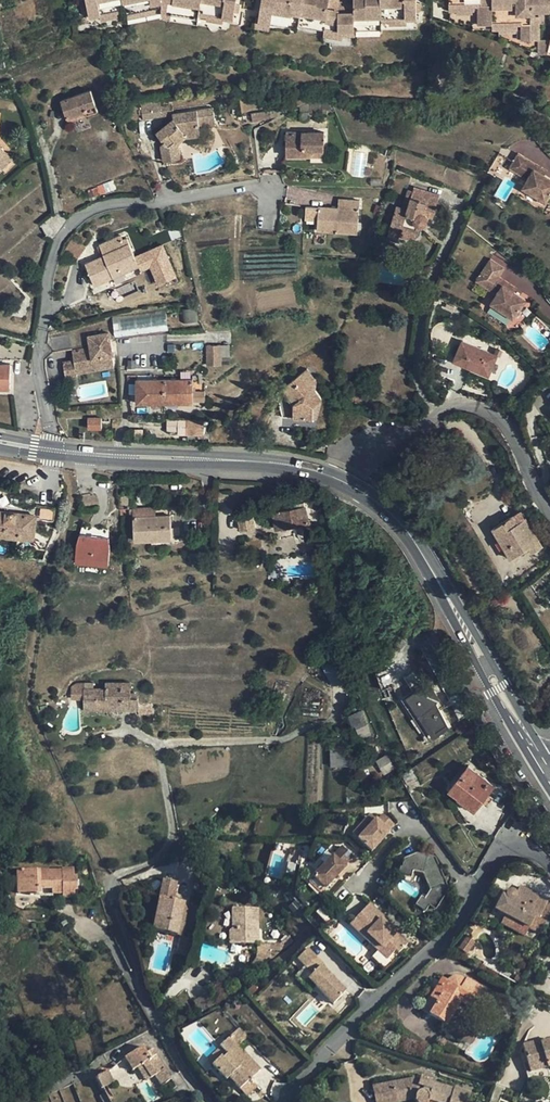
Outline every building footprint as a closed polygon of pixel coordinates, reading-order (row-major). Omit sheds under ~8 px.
[(82,10),(85,20),(86,27),(97,25),(113,21),(120,20),(122,25),(158,18),(156,0),(80,0),(82,10)] [(158,18),(159,20),(166,21),(194,23),(194,20),(197,0),(156,0),(158,18)] [(203,21),(219,23),(229,24),(230,17),(231,8),(232,0),(197,0),(194,20),(203,21)] [(303,0),(260,0),(257,22),(257,27),(268,28),(297,32),(297,30),(298,20),(303,21),(303,0)] [(303,21),(325,24),(326,12),(327,0),(303,0),(303,21)] [(388,24),(405,24),(415,24),(415,13),(414,5),(414,0),(350,0),(351,9),(352,21),(379,21),(380,25),(388,24)] [(490,23),(490,12),(490,0),(449,0),(449,9),(479,9),(479,23),(490,23)] [(490,12),(511,12),(511,7),(516,7),(516,12),(535,12),(535,4),(535,0),(490,0),(490,12)] [(543,12),(549,11),(549,3),(535,4),(535,12),(543,12)] [(522,39),(539,39),(539,24),(539,16),(535,16),(535,12),(516,12),(516,7),(511,7),(511,12),(490,12),(490,23),(493,23),(493,28),(516,28),(516,24),(522,24),(522,39)] [(303,21),(304,31),(323,33),(323,38),(342,40),(343,39),(353,39),(353,34),(380,34),(380,25),(379,21),(352,21),(351,9),(340,9),(340,15),(334,14),(326,12),(325,24),(303,21)] [(543,24),(543,12),(535,12),(535,16),(539,16),(539,24),(543,24)] [(166,28),(166,21),(159,20),(158,20),(158,27),(166,28)] [(268,33),(268,28),(257,27),(257,22),(255,22),(254,31),(268,33)] [(549,40),(539,39),(539,52),(546,54),(549,40)] [(84,109),(87,116),(98,112),(91,91),(61,101),(67,118),(77,114),(76,112),(84,109)] [(155,99),(136,101),(139,119),(165,115),(170,114),(169,105),(156,107),(155,99)] [(322,103),(312,103),(308,103),(308,113),(323,112),(323,111),(332,111),(331,104),(322,104),(322,103)] [(195,124),(205,122),(205,120),(210,119),(209,108),(170,114),(171,118),(166,122),(156,131),(195,124)] [(68,122),(87,116),(84,109),(76,112),(77,114),(67,118),(68,122)] [(195,124),(156,131),(154,133),(162,144),(166,141),(168,143),(180,136),(182,139),(195,136),(195,128),(195,124)] [(287,156),(304,157),(305,151),(323,150),(323,133),(287,133),(287,156)] [(171,146),(182,139),(180,136),(168,143),(171,146)] [(176,160),(171,146),(168,143),(166,141),(162,144),(153,151),(159,167),(176,160)] [(13,160),(0,147),(0,172),(13,160)] [(351,174),(363,176),(367,154),(355,152),(351,174)] [(549,190),(549,178),(546,175),(537,170),(539,167),(517,155),(509,168),(528,179),(523,188),(544,200),(549,191),(549,190)] [(548,172),(539,167),(537,170),(546,175),(548,172)] [(471,197),(477,181),(449,170),(443,185),(471,197)] [(113,181),(98,186),(100,194),(116,189),(113,181)] [(100,194),(98,186),(87,190),(89,197),(100,194)] [(414,188),(413,192),(407,210),(402,208),(397,207),(388,236),(399,239),(400,235),(409,238),(412,238),(415,238),(417,235),(420,227),(424,226),(426,224),(427,221),(427,219),(427,216),(433,218),(440,196),(414,188)] [(407,191),(402,208),(407,210),(413,192),(407,191)] [(338,200),(338,209),(353,210),(353,201),(338,200)] [(353,210),(338,209),(318,208),(317,221),(317,231),(357,233),(360,201),(353,201),(353,210)] [(306,220),(317,221),(318,208),(306,207),(306,220)] [(122,240),(121,236),(100,246),(104,257),(86,265),(93,281),(101,277),(103,279),(112,275),(111,273),(119,270),(122,274),(139,266),(127,238),(122,240)] [(77,259),(85,248),(73,240),(65,252),(77,259)] [(485,288),(499,265),(490,259),(475,281),(485,288)] [(499,265),(485,288),(489,291),(497,279),(499,276),(504,269),(499,265)] [(95,286),(113,277),(112,275),(103,279),(101,277),(93,281),(95,286)] [(517,288),(499,276),(497,279),(503,284),(514,292),(517,288)] [(489,291),(496,295),(503,284),(497,279),(489,291)] [(503,284),(496,295),(491,302),(514,318),(526,299),(514,292),(503,284)] [(168,332),(166,313),(112,317),(114,337),(168,332)] [(284,319),(269,324),(272,333),(287,328),(284,319)] [(68,329),(49,334),(52,349),(71,346),(68,329)] [(112,365),(108,332),(88,335),(89,346),(71,349),(72,352),(73,359),(75,371),(112,365)] [(488,376),(497,356),(462,342),(454,361),(488,376)] [(206,346),(206,366),(225,365),(224,345),(206,346)] [(75,371),(73,359),(62,360),(64,374),(75,373),(75,371)] [(0,365),(0,388),(9,388),(10,365),(0,365)] [(321,399),(316,392),(310,383),(315,379),(307,369),(277,394),(283,417),(316,418),(321,399)] [(165,403),(165,380),(137,380),(137,403),(165,403)] [(165,380),(165,403),(193,402),(192,380),(165,380)] [(197,400),(206,400),(204,384),(196,384),(197,400)] [(101,419),(88,419),(88,429),(102,429),(101,419)] [(200,433),(200,421),(189,421),(189,432),(200,433)] [(304,507),(272,513),(276,530),(307,524),(304,507)] [(171,538),(170,508),(134,509),(135,540),(171,538)] [(40,519),(53,519),(53,509),(40,509),(40,519)] [(36,515),(0,511),(0,534),(34,538),(36,515)] [(500,526),(518,555),(530,548),(533,553),(542,547),(521,513),(500,526)] [(253,516),(238,519),(240,530),(255,527),(253,516)] [(512,559),(518,555),(500,526),(494,529),(512,559)] [(81,535),(80,543),(109,542),(108,533),(81,535)] [(51,540),(34,538),(33,547),(41,554),(46,554),(51,540)] [(109,542),(80,543),(79,561),(80,573),(113,572),(112,559),(109,542)] [(412,633),(422,630),(416,618),(406,622),(412,633)] [(438,700),(427,694),(413,672),(405,677),(414,691),(403,698),(415,718),(422,714),(435,734),(448,726),(436,702),(438,700)] [(131,710),(130,699),(130,684),(106,684),(105,689),(84,689),(85,710),(131,710)] [(434,689),(427,694),(438,700),(440,699),(434,689)] [(139,698),(130,699),(131,710),(139,710),(139,704),(139,698)] [(469,714),(460,699),(452,703),(459,719),(469,714)] [(153,715),(152,704),(139,704),(139,710),(139,716),(153,715)] [(428,738),(435,734),(422,714),(415,718),(428,738)] [(364,715),(350,721),(359,745),(374,740),(364,715)] [(350,767),(350,742),(330,742),(330,767),(350,767)] [(385,755),(375,762),(384,775),(394,768),(385,755)] [(480,795),(484,798),(494,786),(468,766),(449,790),(459,797),(458,798),(470,808),(480,795)] [(398,776),(407,790),(420,784),(412,768),(398,776)] [(474,811),(484,798),(480,795),(470,808),(474,811)] [(379,825),(378,824),(365,835),(358,840),(369,855),(378,848),(390,838),(389,836),(396,831),(395,831),(387,820),(379,825)] [(350,859),(341,848),(308,874),(309,876),(318,886),(319,887),(341,869),(340,867),(350,859)] [(422,863),(410,865),(405,873),(414,878),(423,884),(437,898),(427,907),(431,912),(437,917),(454,899),(442,868),(422,863)] [(210,886),(216,871),(202,866),(196,881),(201,882),(210,886)] [(17,869),(18,888),(27,889),(27,894),(39,894),(39,888),(39,885),(44,885),(44,888),(51,888),(51,894),(61,894),(61,898),(73,897),(73,889),(77,889),(77,877),(73,877),(73,869),(61,869),(61,870),(39,871),(39,869),(17,869)] [(414,878),(405,873),(403,872),(398,879),(409,886),(414,878)] [(318,886),(309,876),(304,880),(313,890),(318,886)] [(153,930),(180,936),(182,937),(188,909),(183,908),(184,902),(174,900),(176,882),(163,879),(160,897),(159,897),(153,930)] [(207,894),(210,886),(201,882),(198,891),(207,894)] [(504,896),(502,895),(494,910),(529,928),(534,918),(544,923),(545,920),(540,917),(548,901),(539,896),(520,886),(517,893),(514,891),(511,890),(508,890),(507,892),(505,894),(504,896)] [(418,909),(426,917),(431,912),(427,907),(423,904),(418,909)] [(364,905),(352,919),(370,935),(366,939),(381,952),(378,955),(386,963),(395,955),(398,958),(406,949),(390,934),(388,936),(380,929),(385,924),(364,905)] [(230,943),(256,943),(258,943),(258,907),(232,908),(232,929),(230,932),(230,943)] [(370,935),(352,919),(346,924),(378,955),(381,952),(366,939),(370,935)] [(284,948),(294,939),(289,934),(279,942),(284,948)] [(467,936),(459,947),(467,952),(475,941),(467,936)] [(259,969),(272,957),(269,957),(269,942),(258,943),(256,943),(256,950),(256,955),(255,959),(253,963),(259,969)] [(272,957),(284,948),(279,942),(269,942),(269,957),(272,957)] [(324,968),(309,953),(299,963),(313,978),(309,983),(333,1008),(346,996),(321,971),(324,968)] [(452,984),(447,982),(442,979),(423,1009),(442,1021),(458,996),(486,1012),(493,999),(479,991),(481,988),(466,979),(465,980),(462,984),(460,983),(457,983),(454,983),(452,984)] [(201,1014),(215,1006),(207,993),(193,1001),(201,1014)] [(483,1017),(486,1012),(458,996),(442,1021),(447,1024),(460,1003),(483,1017)] [(248,1036),(238,1027),(232,1033),(241,1043),(248,1036)] [(241,1043),(232,1033),(219,1046),(226,1054),(221,1059),(219,1058),(211,1066),(226,1080),(229,1078),(246,1096),(257,1085),(251,1078),(260,1070),(238,1047),(241,1043)] [(547,1068),(549,1067),(549,1039),(540,1042),(539,1039),(523,1044),(529,1066),(546,1062),(547,1068)] [(132,1071),(137,1068),(142,1064),(151,1077),(154,1075),(161,1085),(171,1078),(152,1049),(146,1053),(142,1046),(123,1059),(132,1071)] [(530,1072),(547,1068),(546,1062),(529,1066),(530,1072)] [(145,1080),(151,1077),(142,1064),(137,1068),(145,1080)] [(107,1072),(95,1078),(101,1089),(113,1083),(107,1072)] [(420,1075),(419,1079),(433,1083),(434,1079),(420,1075)] [(468,1094),(433,1083),(419,1079),(417,1078),(373,1087),(376,1101),(396,1101),(414,1098),(416,1101),(428,1101),(429,1100),(434,1101),(465,1101),(468,1094)] [(174,1100),(177,1098),(172,1091),(167,1094),(172,1101),(174,1100)] [(10,1098),(12,1101),(23,1101),(24,1101),(20,1093),(10,1098)] [(103,1093),(99,1096),(102,1101),(108,1101),(103,1093)]
